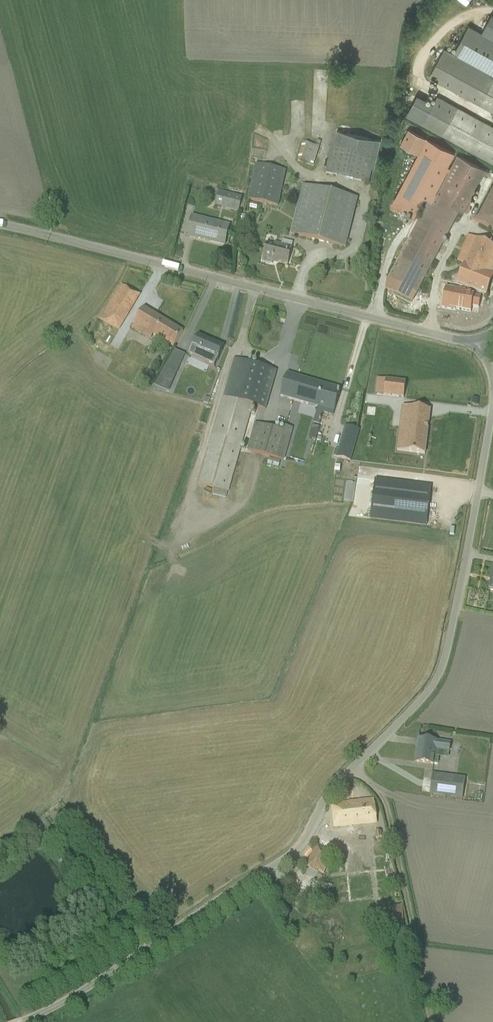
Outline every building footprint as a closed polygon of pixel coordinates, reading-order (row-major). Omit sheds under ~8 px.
[(469,23),(454,51),(446,47),(433,73),(492,108),(492,35),(469,23)] [(405,111),(492,156),(492,122),(419,84),(405,111)] [(374,133),(335,125),(326,173),(365,180),(374,133)] [(412,306),(488,171),(431,137),(388,209),(417,227),(388,283),(387,293),(412,306)] [(317,147),(305,145),(301,168),(314,170),(317,147)] [(298,162),(302,148),(297,146),(292,160),(298,162)] [(249,200),(279,208),(287,176),(257,169),(249,200)] [(467,223),(492,238),(492,177),(467,223)] [(305,193),(294,235),(345,248),(356,206),(305,193)] [(223,211),(237,214),(241,198),(227,195),(223,211)] [(188,238),(227,248),(232,228),(193,218),(188,238)] [(451,288),(483,299),(490,277),(476,272),(480,260),(492,264),(492,252),(481,248),(483,244),(461,237),(452,264),(459,266),(451,288)] [(263,263),(289,269),(294,250),(267,244),(263,263)] [(141,299),(121,287),(100,322),(119,334),(141,299)] [(445,294),(442,311),(455,314),(455,312),(471,315),(472,310),(479,312),(481,300),(466,298),(466,294),(450,291),(449,294),(445,294)] [(171,355),(184,334),(145,309),(132,331),(171,355)] [(217,370),(226,349),(199,338),(190,359),(217,370)] [(276,376),(234,364),(224,398),(266,411),(276,376)] [(336,413),(343,391),(288,375),(281,397),(336,413)] [(377,395),(397,397),(398,384),(378,382),(377,395)] [(397,453),(427,457),(433,412),(403,409),(397,453)] [(283,434),(254,426),(247,453),(284,463),(292,432),(284,430),(283,434)] [(360,433),(346,428),(337,459),(351,463),(360,433)] [(375,483),(372,523),(426,528),(429,488),(375,483)] [(449,756),(451,745),(438,744),(419,742),(416,765),(435,767),(438,767),(439,760),(448,761),(449,756)] [(464,780),(433,776),(431,787),(423,786),(422,794),(430,795),(430,798),(462,802),(464,780)] [(333,807),(335,828),(375,826),(377,835),(384,834),(383,823),(377,823),(373,803),(360,804),(360,805),(352,805),(333,807)] [(56,836),(48,843),(50,846),(59,839),(56,836)] [(66,857),(59,847),(53,851),(63,864),(68,860),(66,857)] [(332,854),(317,847),(306,869),(324,876),(331,862),(328,861),(332,854)] [(402,906),(387,908),(389,931),(405,929),(402,906)]
